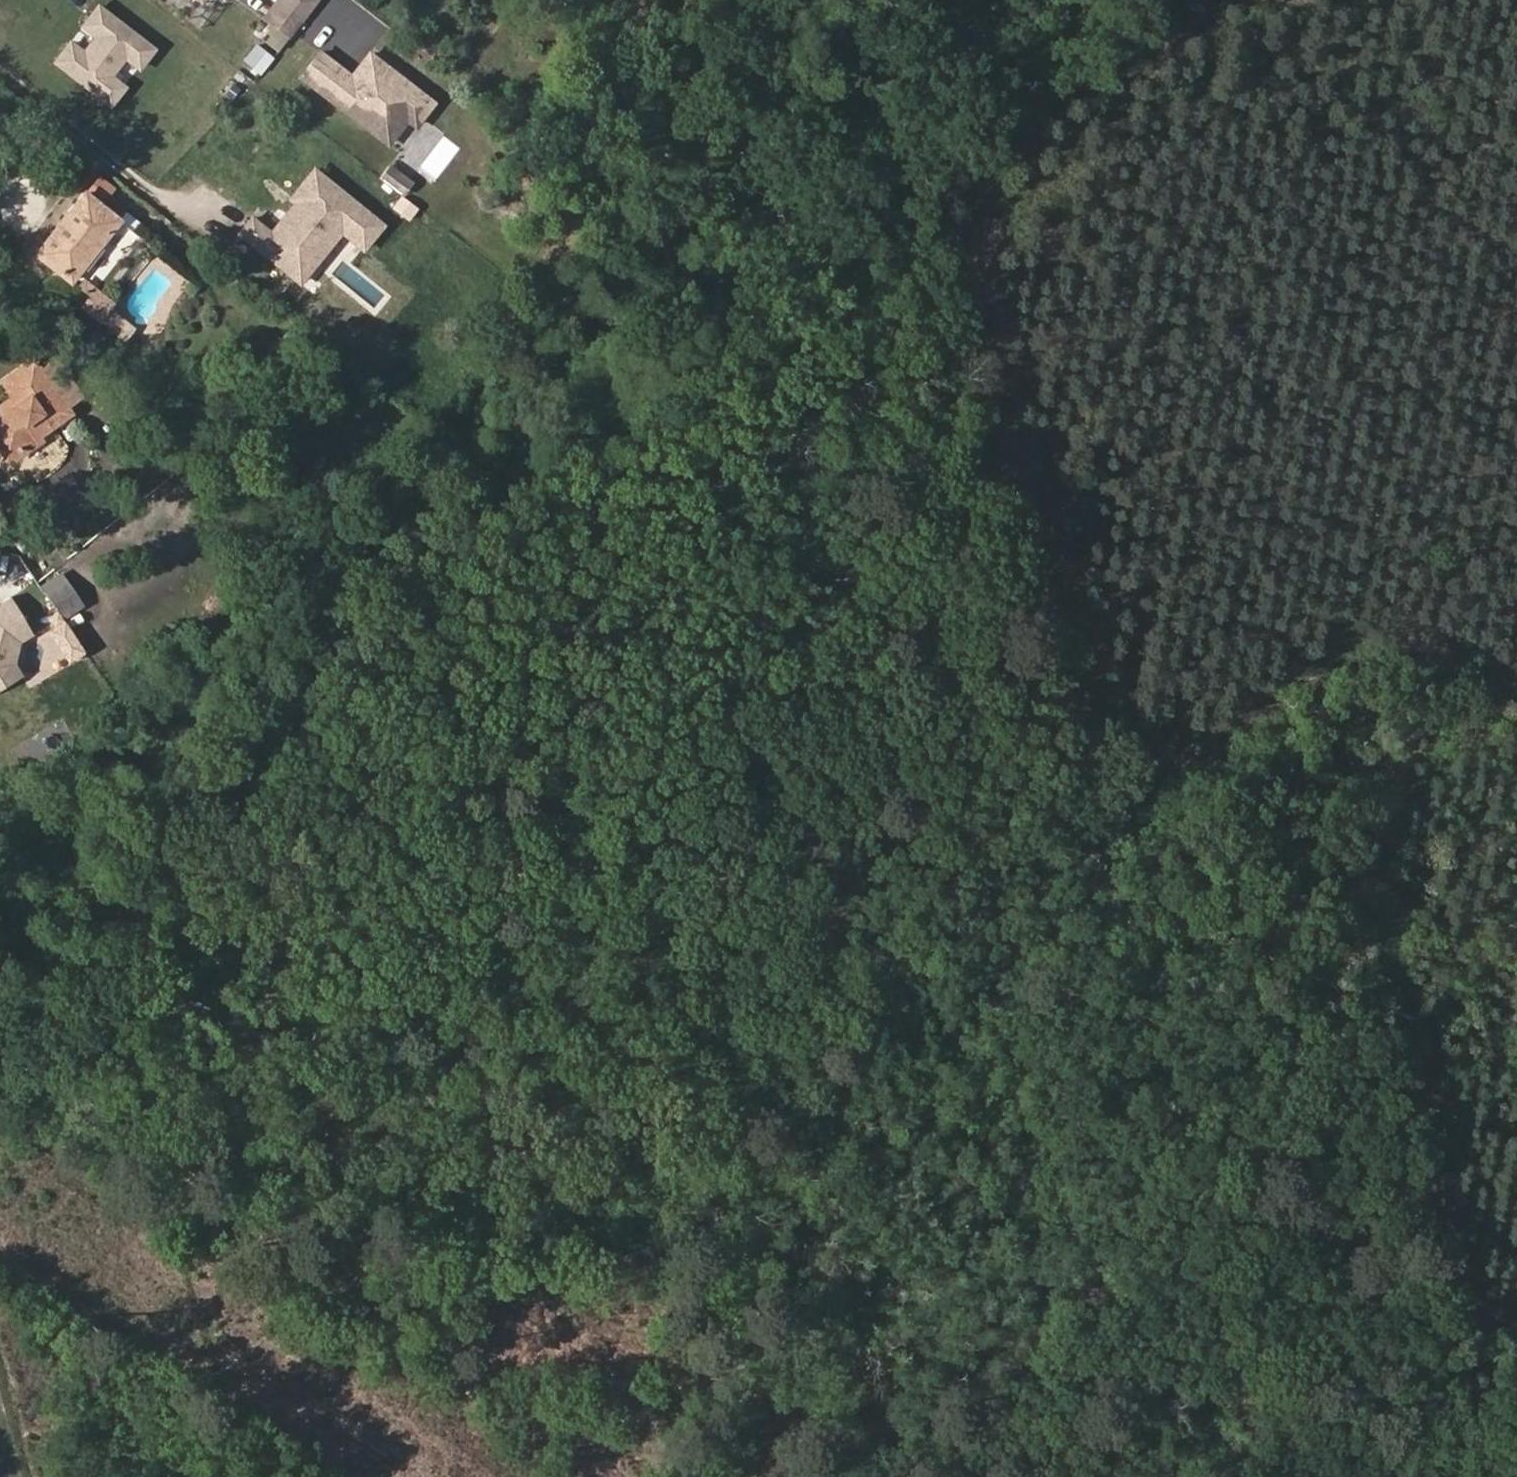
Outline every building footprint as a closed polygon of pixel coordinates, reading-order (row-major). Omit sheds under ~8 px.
[(318,0),(275,0),(262,17),(289,38),(318,0)] [(249,43),(240,66),(262,74),(271,51),(249,43)] [(369,49),(351,73),(320,49),(297,77),(387,146),(406,122),(414,128),(435,100),(369,49)] [(404,194),(414,181),(390,163),(380,176),(404,194)] [(98,173),(91,184),(109,195),(116,184),(98,173)] [(69,281),(118,220),(83,192),(35,254),(69,281)] [(141,224),(126,212),(119,220),(134,233),(141,224)] [(110,303),(83,281),(78,286),(88,294),(79,305),(121,340),(131,328),(106,308),(110,303)] [(82,396),(55,358),(39,369),(66,407),(82,396)] [(70,413),(66,407),(39,369),(32,359),(0,381),(0,382),(11,397),(16,404),(0,415),(0,452),(5,459),(12,454),(37,436),(70,413)] [(16,404),(11,397),(0,405),(0,415),(16,404)] [(15,458),(40,441),(37,436),(12,454),(15,458)] [(76,604),(58,578),(41,590),(59,615),(76,604)]
